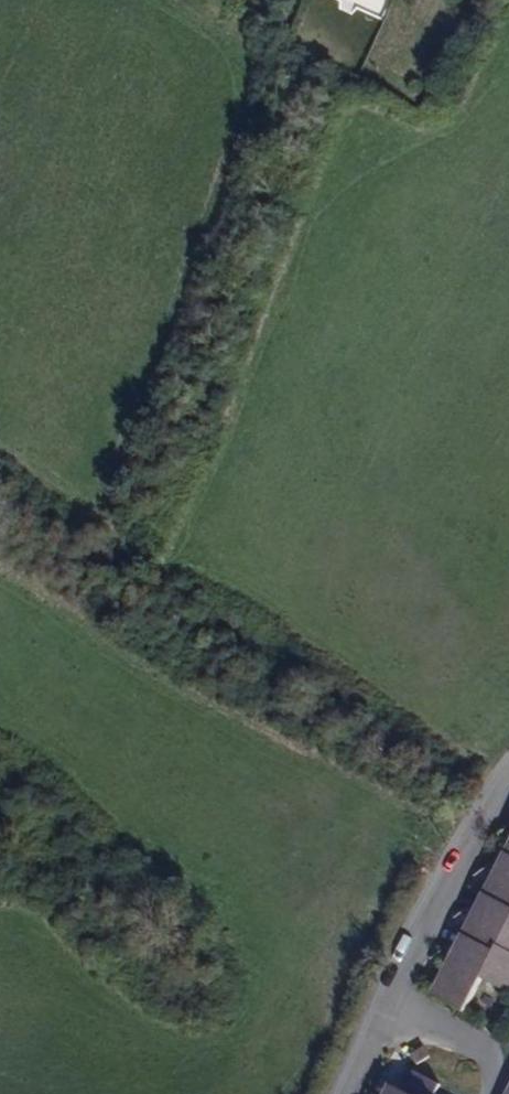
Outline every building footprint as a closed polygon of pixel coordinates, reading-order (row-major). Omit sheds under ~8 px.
[(436,996),(464,1012),(482,979),(508,994),(508,856),(436,996)] [(423,1048),(412,1057),(417,1064),(428,1057),(423,1048)] [(442,1084),(417,1071),(406,1090),(395,1086),(391,1093),(437,1093),(442,1084)]
